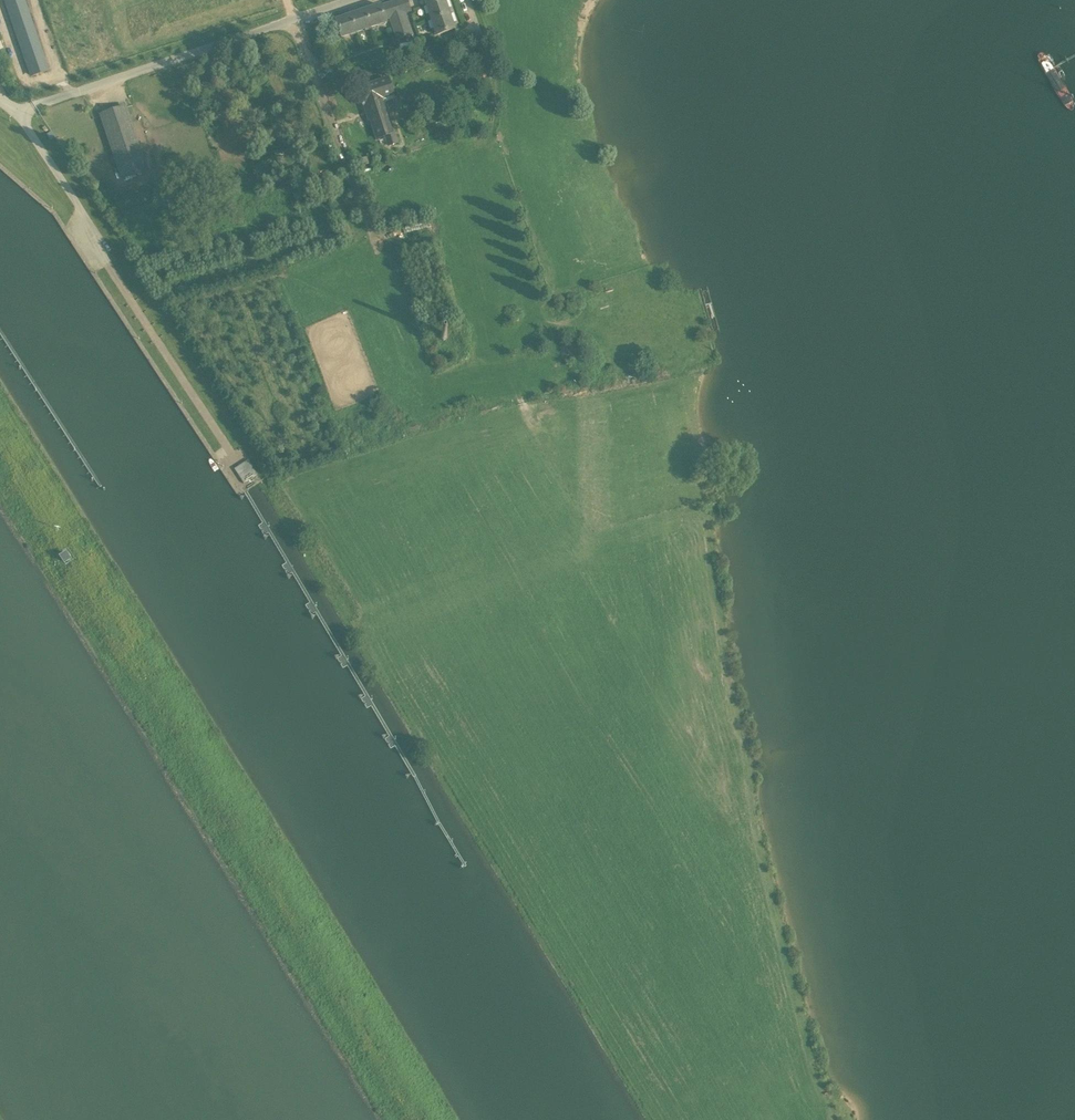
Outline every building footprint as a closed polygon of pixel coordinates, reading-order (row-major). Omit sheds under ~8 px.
[(31,77),(49,70),(25,0),(4,0),(31,77)] [(381,6),(386,21),(391,20),(397,40),(412,35),(405,15),(411,13),(407,0),(398,0),(386,4),(381,6)] [(428,6),(432,20),(450,14),(445,0),(444,0),(428,6)] [(380,5),(366,10),(371,27),(386,22),(386,21),(381,6),(380,5)] [(366,10),(351,15),(357,32),(371,27),(366,10)] [(450,14),(432,20),(437,35),(455,29),(450,14)] [(351,15),(336,20),(342,37),(357,32),(351,15)] [(1039,64),(1064,108),(1069,112),(1074,114),(1074,103),(1074,102),(1049,58),(1045,55),(1041,53),(1039,55),(1038,59),(1039,64)] [(391,79),(359,90),(364,103),(362,104),(363,106),(369,105),(373,117),(371,118),(378,140),(386,138),(389,147),(399,143),(384,97),(396,93),(391,79)] [(124,106),(101,113),(122,178),(145,171),(124,106)] [(367,157),(359,159),(361,166),(369,164),(367,157)] [(244,482),(258,473),(249,459),(235,467),(244,482)] [(65,553),(61,556),(64,562),(70,559),(66,553),(65,553)]
